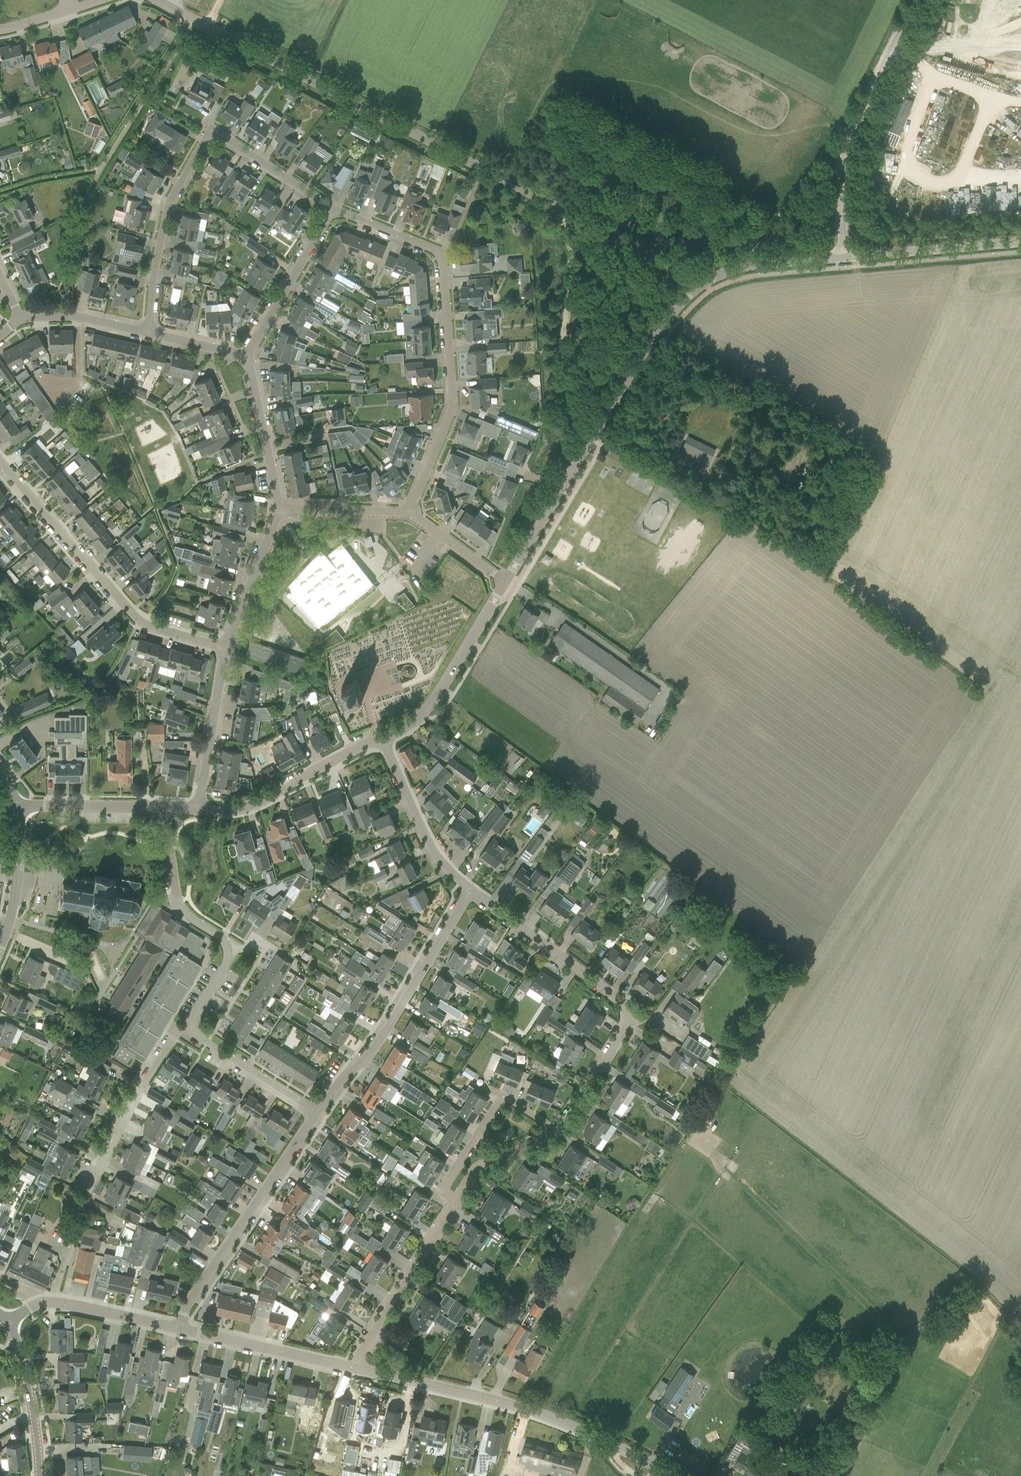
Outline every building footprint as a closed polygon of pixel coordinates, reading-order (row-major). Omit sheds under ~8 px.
[(77,29),(85,47),(103,38),(106,45),(119,39),(116,32),(136,22),(128,5),(77,29)] [(144,41),(155,48),(167,27),(156,21),(150,32),(144,41)] [(44,42),(34,45),(37,54),(39,63),(51,60),(52,63),(59,61),(60,65),(62,64),(70,61),(68,50),(67,47),(67,44),(56,47),(54,42),(45,45),(44,42)] [(3,66),(24,61),(22,54),(19,44),(8,47),(8,45),(0,47),(0,55),(3,66)] [(72,58),(80,73),(98,63),(90,49),(72,58)] [(70,61),(62,64),(70,80),(78,76),(70,61)] [(34,65),(25,68),(30,87),(39,84),(34,65)] [(226,66),(223,71),(229,74),(232,68),(226,66)] [(105,88),(110,97),(111,97),(112,98),(127,91),(122,80),(105,88)] [(187,97),(202,105),(206,99),(207,100),(209,100),(210,100),(211,100),(212,100),(212,99),(217,101),(222,92),(225,86),(214,81),(211,87),(207,85),(198,81),(194,89),(191,88),(187,97)] [(288,86),(283,94),(294,102),(300,94),(288,86)] [(938,93),(933,107),(941,110),(946,96),(938,93)] [(82,102),(89,117),(96,114),(89,99),(82,102)] [(223,107),(226,108),(221,115),(234,123),(239,117),(245,121),(250,113),(255,106),(246,100),(241,107),(228,99),(223,107)] [(906,117),(911,101),(906,99),(902,116),(906,117)] [(0,112),(0,122),(17,116),(14,108),(2,112),(0,112)] [(173,129),(162,123),(165,117),(156,112),(145,131),(154,136),(156,132),(170,141),(167,146),(178,152),(187,136),(173,129)] [(251,122),(245,131),(262,142),(267,133),(273,137),(278,129),(281,125),(278,123),(268,116),(267,117),(261,113),(258,114),(256,117),(255,116),(251,122)] [(375,130),(356,121),(352,127),(366,134),(364,138),(369,141),(375,130)] [(86,134),(96,137),(100,125),(91,122),(86,134)] [(281,154),(288,159),(298,144),(291,139),(294,135),(291,134),(295,128),(286,122),(282,128),(275,138),(280,142),(275,150),(281,155),(281,154)] [(897,146),(901,134),(889,129),(884,141),(897,146)] [(388,155),(394,138),(377,132),(374,141),(383,145),(381,153),(388,155)] [(303,145),(298,154),(304,158),(298,166),(304,170),(304,169),(313,175),(319,166),(324,159),(327,161),(332,154),(318,145),(320,143),(310,136),(303,145)] [(1,159),(11,156),(11,157),(21,154),(19,146),(0,151),(0,156),(1,159)] [(893,173),(895,152),(884,151),(882,171),(893,173)] [(125,159),(124,161),(137,169),(142,159),(129,152),(125,159)] [(214,177),(208,186),(217,192),(228,177),(222,173),(230,161),(225,158),(224,159),(215,153),(209,161),(210,161),(206,167),(212,172),(211,174),(214,177)] [(322,182),(334,190),(337,187),(336,183),(339,183),(339,185),(345,188),(349,179),(359,162),(350,157),(338,175),(337,174),(337,172),(334,170),(332,171),(330,169),(327,173),(322,182)] [(113,160),(108,168),(112,170),(116,163),(120,165),(121,163),(113,159),(113,160)] [(367,193),(373,195),(378,183),(380,176),(384,167),(376,163),(372,172),(367,170),(367,171),(359,168),(355,179),(352,188),(351,188),(347,195),(349,196),(348,197),(363,203),(367,193)] [(434,163),(431,172),(441,176),(444,167),(434,163)] [(144,173),(137,185),(152,194),(158,183),(160,184),(163,178),(143,167),(141,171),(144,173)] [(251,188),(257,179),(243,170),(240,175),(234,171),(229,178),(224,186),(220,191),(231,197),(234,192),(235,192),(237,192),(238,191),(239,191),(246,196),(251,188)] [(378,183),(373,195),(372,196),(379,199),(375,208),(391,214),(398,195),(387,191),(391,180),(380,176),(378,183)] [(127,183),(123,190),(128,193),(132,186),(127,183)] [(464,185),(459,189),(464,195),(469,191),(464,185)] [(281,207),(275,203),(280,195),(278,193),(276,194),(265,187),(256,202),(265,208),(259,218),(269,224),(281,207)] [(403,219),(418,225),(421,217),(423,217),(427,207),(418,204),(422,193),(408,187),(405,196),(400,208),(407,211),(403,219)] [(139,208),(140,200),(127,197),(124,211),(121,223),(143,228),(145,216),(148,216),(150,211),(139,208)] [(11,244),(33,233),(30,226),(29,226),(27,220),(33,217),(28,208),(29,207),(28,205),(27,205),(24,199),(6,208),(3,201),(0,203),(0,217),(13,211),(19,223),(23,229),(8,237),(11,244)] [(454,203),(452,209),(462,214),(465,208),(454,203)] [(282,224),(282,225),(296,234),(309,214),(295,205),(290,213),(283,209),(276,220),(282,224)] [(430,230),(446,236),(450,225),(457,227),(462,214),(452,209),(448,219),(436,214),(434,221),(430,230)] [(183,214),(180,225),(198,229),(198,230),(205,231),(208,213),(191,210),(190,216),(183,214)] [(521,222),(518,225),(518,229),(522,232),(525,233),(528,230),(528,226),(524,223),(521,222)] [(262,224),(259,229),(265,234),(269,229),(262,224)] [(198,229),(180,225),(178,237),(195,240),(198,230),(198,229)] [(33,233),(11,244),(15,251),(12,253),(14,258),(17,256),(18,258),(28,253),(28,254),(29,253),(28,250),(45,241),(40,230),(36,232),(33,233)] [(335,234),(335,235),(345,255),(353,235),(346,232),(345,230),(335,234)] [(115,245),(123,247),(122,254),(112,254),(111,261),(128,266),(131,264),(132,257),(139,259),(142,245),(133,243),(134,236),(117,232),(115,245)] [(335,235),(326,251),(342,261),(345,255),(335,235)] [(363,239),(353,235),(345,255),(356,259),(357,254),(363,239)] [(363,237),(363,239),(357,254),(364,257),(361,264),(366,266),(368,259),(375,242),(363,237)] [(246,245),(263,256),(267,249),(251,238),(246,245)] [(386,246),(375,242),(368,259),(375,262),(372,268),(377,270),(383,256),(386,246)] [(470,270),(471,271),(473,270),(473,271),(490,269),(490,268),(493,268),(492,254),(489,254),(488,246),(479,246),(479,244),(473,245),(473,247),(469,247),(470,259),(460,260),(461,270),(470,270)] [(201,248),(197,247),(195,254),(208,256),(209,249),(204,248),(201,248)] [(176,248),(173,260),(191,263),(193,252),(176,248)] [(320,262),(337,272),(342,275),(345,270),(338,267),(342,261),(326,251),(320,262)] [(17,256),(14,258),(15,259),(13,260),(20,275),(18,276),(24,288),(26,287),(30,295),(31,296),(32,297),(34,297),(36,297),(38,296),(39,294),(39,292),(39,290),(37,287),(48,282),(38,261),(33,264),(28,254),(28,253),(18,258),(17,256)] [(393,269),(403,273),(409,258),(410,257),(400,253),(397,258),(388,255),(382,271),(391,274),(393,269)] [(256,266),(248,279),(262,288),(271,274),(273,275),(277,269),(257,258),(253,264),(256,266)] [(403,273),(409,275),(422,266),(418,264),(419,262),(409,258),(403,273)] [(507,260),(508,273),(522,272),(521,259),(507,260)] [(177,272),(175,278),(186,280),(186,281),(197,284),(198,278),(189,273),(191,263),(173,260),(171,271),(177,272)] [(114,273),(126,276),(136,278),(138,269),(116,264),(114,273)] [(409,275),(410,283),(426,281),(425,271),(423,271),(422,266),(409,275)] [(312,275),(311,277),(331,289),(340,293),(343,288),(345,287),(352,291),(356,283),(342,276),(342,275),(337,272),(334,277),(326,272),(317,267),(312,275)] [(87,271),(83,290),(89,292),(87,301),(101,304),(104,288),(98,287),(100,274),(87,271)] [(186,280),(175,278),(174,277),(172,284),(185,287),(186,281),(186,280)] [(331,289),(311,277),(310,279),(305,287),(314,292),(320,296),(323,290),(328,294),(331,289)] [(461,287),(462,304),(472,303),(472,305),(478,305),(478,308),(492,307),(491,300),(479,301),(478,295),(481,294),(481,290),(491,290),(490,278),(477,279),(477,286),(461,287)] [(410,283),(411,293),(427,292),(426,281),(410,283)] [(118,308),(132,311),(135,298),(134,298),(136,287),(127,284),(117,282),(115,296),(112,305),(118,307),(118,308)] [(241,293),(238,299),(254,308),(260,297),(244,288),(237,285),(235,289),(241,293)] [(411,293),(412,303),(428,302),(428,301),(427,292),(411,293)] [(319,302),(335,311),(337,312),(340,306),(323,296),(319,302)] [(294,305),(293,307),(313,318),(313,319),(321,324),(323,320),(318,316),(319,314),(312,310),(314,306),(299,297),(295,305),(294,305)] [(364,306),(371,310),(375,302),(369,298),(364,306)] [(238,299),(231,310),(241,324),(245,317),(248,319),(254,308),(238,299)] [(403,313),(403,321),(418,320),(417,313),(430,312),(429,301),(428,301),(428,302),(412,303),(412,313),(403,313)] [(335,311),(319,302),(316,308),(332,317),(335,311)] [(180,306),(177,323),(188,326),(190,319),(195,321),(199,305),(193,303),(191,309),(180,306)] [(218,303),(219,311),(220,330),(232,328),(232,325),(241,324),(231,310),(227,303),(218,303)] [(165,321),(177,323),(180,306),(169,304),(165,321)] [(220,330),(219,311),(212,312),(211,304),(206,305),(207,312),(206,312),(207,321),(208,331),(220,330)] [(313,318),(293,307),(292,309),(288,317),(296,322),(303,326),(306,320),(310,323),(313,319),(313,318)] [(499,309),(484,310),(485,318),(489,318),(499,317),(499,309)] [(473,319),(463,320),(464,327),(466,327),(467,339),(477,339),(482,338),(498,337),(497,324),(489,325),(489,318),(485,318),(481,318),(473,319)] [(350,319),(348,328),(359,330),(361,322),(350,319)] [(412,333),(412,340),(431,339),(430,326),(418,327),(418,320),(403,321),(404,334),(412,333)] [(592,334),(596,335),(603,330),(599,324),(592,328),(591,332),(592,334)] [(306,335),(315,340),(318,334),(306,326),(302,332),(306,335)] [(280,330),(276,341),(305,351),(307,344),(296,340),(297,336),(280,330)] [(61,354),(60,331),(49,331),(49,351),(57,351),(57,354),(61,354)] [(72,351),(72,341),(72,331),(60,331),(61,354),(61,358),(66,357),(66,351),(72,351)] [(37,335),(26,341),(34,357),(46,350),(37,335)] [(89,351),(98,353),(102,337),(93,335),(89,351)] [(98,353),(107,355),(111,339),(102,337),(98,353)] [(107,355),(116,357),(120,341),(111,339),(107,355)] [(355,356),(360,344),(348,339),(344,351),(355,356)] [(412,340),(405,341),(406,355),(432,353),(431,339),(412,340)] [(26,341),(14,347),(22,363),(34,357),(26,341)] [(116,357),(125,359),(129,343),(120,341),(116,357)] [(292,358),(290,363),(302,365),(303,362),(304,362),(308,352),(305,351),(276,341),(273,351),(290,357),(292,358)] [(487,344),(488,353),(506,351),(506,342),(487,344)] [(129,343),(125,359),(134,361),(137,345),(129,343)] [(136,363),(150,366),(154,349),(140,345),(136,363)] [(22,363),(14,347),(2,354),(11,370),(22,363)] [(154,349),(150,366),(163,369),(167,352),(154,349)] [(349,363),(352,355),(339,350),(336,359),(349,363)] [(468,352),(469,363),(467,364),(467,373),(486,372),(485,350),(468,352)] [(172,384),(176,385),(183,355),(172,353),(167,373),(174,375),(172,384)] [(387,354),(388,362),(404,361),(403,353),(387,354)] [(183,355),(176,385),(182,386),(183,382),(188,383),(189,382),(195,358),(183,355)] [(270,370),(270,382),(290,382),(290,370),(309,369),(309,366),(302,365),(290,363),(280,361),(281,370),(270,370)] [(415,376),(417,376),(417,384),(434,383),(433,367),(423,367),(423,362),(404,363),(405,372),(414,371),(415,376)] [(348,365),(346,371),(359,374),(360,369),(348,365)] [(7,370),(0,375),(6,385),(14,379),(7,370)] [(194,384),(199,395),(217,387),(215,382),(212,383),(210,377),(194,384)] [(489,392),(497,392),(496,377),(479,379),(479,387),(470,388),(472,407),(482,406),(490,406),(489,392)] [(22,387),(26,392),(36,385),(32,380),(22,387)] [(281,394),(282,402),(294,399),(294,393),(291,393),(290,382),(270,382),(271,394),(281,394)] [(26,392),(30,397),(39,390),(36,385),(26,392)] [(131,393),(137,396),(140,390),(134,387),(131,393)] [(217,387),(199,395),(204,406),(219,399),(216,393),(219,392),(217,387)] [(30,397),(33,401),(43,395),(39,390),(30,397)] [(140,390),(137,396),(144,398),(146,393),(140,390)] [(406,391),(387,392),(388,404),(395,403),(395,398),(406,397),(406,391)] [(175,400),(178,403),(186,395),(183,392),(175,400)] [(33,401),(40,411),(50,404),(43,395),(33,401)] [(274,409),(277,420),(294,417),(292,411),(298,409),(298,407),(313,404),(312,395),(294,399),(282,402),(283,407),(274,409)] [(362,395),(351,395),(351,404),(362,404),(362,395)] [(410,396),(410,397),(411,402),(412,418),(431,417),(430,404),(433,404),(432,395),(410,396)] [(146,402),(154,406),(157,401),(149,396),(146,402)] [(23,408),(26,412),(33,407),(30,402),(23,408)] [(40,411),(43,415),(44,416),(53,409),(50,404),(40,411)] [(12,421),(6,412),(8,411),(5,406),(0,409),(0,430),(12,421)] [(180,414),(182,420),(201,412),(198,406),(180,414)] [(212,425),(213,426),(230,418),(228,413),(226,414),(223,407),(203,416),(201,412),(182,420),(185,427),(197,422),(201,430),(208,427),(212,425)] [(333,417),(330,419),(335,426),(346,424),(344,408),(331,409),(333,417)] [(44,416),(46,419),(47,422),(52,418),(57,414),(53,409),(44,416)] [(0,430),(0,433),(5,440),(9,437),(14,444),(31,432),(26,425),(19,430),(15,425),(21,421),(18,417),(12,421),(0,430)] [(294,417),(277,420),(279,432),(289,430),(290,435),(304,432),(302,425),(296,427),(294,417)] [(501,427),(477,417),(474,425),(465,421),(460,432),(460,434),(458,433),(456,439),(457,440),(457,441),(472,448),(472,447),(476,438),(480,439),(483,433),(497,439),(501,427)] [(46,419),(41,423),(39,425),(44,432),(47,430),(45,427),(50,423),(53,428),(58,424),(52,418),(47,422),(46,419)] [(232,429),(230,423),(232,422),(230,418),(213,426),(212,425),(208,427),(212,436),(212,438),(223,433),(232,429)] [(501,427),(511,431),(520,435),(524,425),(511,420),(507,429),(501,427)] [(395,429),(392,437),(417,448),(418,445),(420,446),(422,440),(421,439),(422,437),(421,436),(422,433),(416,431),(415,424),(398,426),(398,430),(395,429)] [(352,425),(356,429),(357,429),(369,439),(373,429),(370,428),(352,425)] [(357,429),(354,434),(364,445),(369,439),(357,429)] [(350,430),(343,431),(352,443),(351,443),(357,451),(364,445),(354,434),(350,430)] [(342,447),(351,443),(343,431),(335,432),(342,447)] [(520,435),(511,431),(508,438),(517,442),(510,460),(522,465),(524,461),(526,462),(529,454),(527,453),(529,449),(525,447),(529,438),(520,435)] [(60,440),(64,445),(68,441),(65,436),(60,440)] [(212,436),(190,445),(191,448),(194,453),(198,451),(198,450),(210,445),(210,444),(214,443),(212,438),(212,436)] [(210,445),(198,450),(198,451),(201,458),(208,455),(218,450),(226,468),(241,461),(239,456),(242,455),(238,447),(241,445),(238,440),(232,442),(230,436),(228,437),(224,439),(224,438),(215,442),(214,443),(210,444),(210,445)] [(382,449),(393,457),(401,460),(404,455),(413,458),(414,456),(415,456),(418,451),(416,450),(417,448),(392,437),(388,447),(384,446),(382,449)] [(687,439),(680,452),(689,457),(687,461),(706,470),(713,455),(694,446),(696,443),(687,439)] [(68,441),(64,445),(68,449),(72,446),(68,441)] [(23,463),(24,465),(40,451),(33,443),(20,454),(25,460),(23,463)] [(485,468),(488,461),(457,448),(455,454),(452,453),(450,452),(446,462),(448,462),(446,468),(444,473),(456,478),(458,473),(461,474),(465,464),(483,471),(485,468)] [(284,454),(286,464),(303,461),(301,450),(284,454)] [(29,465),(34,471),(47,459),(40,451),(24,465),(26,467),(29,465)] [(490,454),(488,461),(507,469),(510,462),(490,454)] [(86,461),(82,456),(77,460),(81,465),(86,461)] [(394,467),(388,471),(398,486),(399,485),(407,480),(405,478),(409,475),(404,468),(400,470),(399,467),(401,460),(393,457),(391,462),(394,467)] [(47,459),(34,471),(39,477),(37,479),(39,481),(55,468),(47,459)] [(95,468),(88,459),(86,461),(81,465),(79,467),(86,476),(95,468)] [(286,464),(289,475),(303,472),(303,473),(305,472),(303,461),(286,464)] [(507,469),(488,461),(485,468),(504,476),(507,469)] [(369,485),(375,483),(372,472),(367,464),(360,469),(361,472),(355,474),(354,474),(358,492),(358,493),(360,493),(360,495),(366,493),(366,491),(370,491),(369,485)] [(352,493),(358,492),(354,474),(355,474),(354,470),(347,472),(345,468),(342,469),(342,466),(335,468),(339,488),(340,488),(339,483),(344,482),(347,493),(352,491),(352,493)] [(90,480),(99,472),(95,468),(86,476),(90,480)] [(47,490),(49,492),(65,478),(58,470),(52,475),(45,481),(50,488),(47,490)] [(227,475),(228,480),(234,479),(236,489),(252,485),(250,473),(249,473),(248,470),(227,475)] [(372,472),(375,483),(375,487),(381,486),(389,496),(393,493),(394,494),(399,491),(398,489),(400,488),(399,485),(398,486),(388,471),(380,476),(375,470),(372,472)] [(289,486),(291,486),(305,483),(305,482),(303,473),(303,472),(289,475),(286,475),(289,486)] [(54,492),(59,498),(77,483),(70,474),(65,478),(49,492),(51,494),(54,492)] [(210,481),(213,492),(225,489),(222,476),(210,481)] [(100,477),(95,481),(103,489),(107,486),(100,477)] [(502,477),(498,487),(495,495),(494,494),(491,502),(502,509),(504,510),(506,505),(507,505),(508,501),(510,501),(517,483),(502,477)] [(456,487),(474,494),(477,486),(459,479),(456,487)] [(305,483),(291,486),(293,496),(310,493),(307,482),(305,482),(305,483)] [(434,498),(436,503),(449,499),(447,492),(451,490),(453,485),(444,482),(442,488),(436,486),(432,497),(434,498)] [(64,509),(79,495),(84,491),(77,483),(59,498),(64,504),(62,506),(64,509)] [(253,506),(253,501),(250,500),(241,499),(242,495),(227,493),(226,501),(224,502),(223,504),(223,506),(224,507),(225,509),(252,512),(253,506)] [(79,495),(64,509),(65,511),(68,508),(73,515),(86,503),(79,495)] [(118,498),(109,507),(119,516),(127,508),(118,498)] [(449,499),(436,503),(437,509),(436,511),(445,518),(449,513),(452,516),(456,510),(455,505),(451,506),(449,499)] [(161,510),(168,512),(179,515),(181,508),(172,505),(161,509),(161,510)] [(3,525),(19,512),(17,510),(14,512),(9,506),(0,513),(0,522),(3,525)] [(96,518),(91,512),(87,508),(82,513),(74,519),(79,525),(83,530),(96,518)] [(251,520),(252,512),(225,509),(223,508),(223,509),(223,513),(221,525),(229,528),(236,529),(236,523),(250,525),(251,520)] [(463,531),(464,531),(474,517),(466,511),(461,508),(454,517),(459,521),(455,525),(459,528),(458,529),(462,532),(463,531)] [(10,534),(23,522),(18,516),(21,514),(19,512),(3,525),(0,528),(0,531),(6,537),(10,534)] [(168,512),(166,518),(177,521),(179,515),(168,512)] [(472,538),(473,538),(483,523),(485,521),(476,515),(474,517),(464,531),(463,532),(465,533),(464,534),(468,537),(469,536),(472,538)] [(87,534),(92,540),(93,540),(104,531),(106,529),(96,518),(83,530),(87,535),(87,534)] [(114,522),(111,519),(106,523),(109,527),(114,522)] [(10,534),(17,542),(33,528),(31,526),(28,528),(23,522),(10,534)] [(483,523),(473,538),(474,539),(473,540),(477,542),(478,541),(481,544),(484,540),(492,545),(497,532),(491,528),(491,529),(483,523)] [(213,540),(211,546),(237,553),(239,545),(243,546),(244,541),(227,536),(229,531),(214,526),(212,532),(221,535),(220,540),(215,539),(213,540)] [(33,528),(17,542),(13,545),(21,553),(37,539),(32,533),(35,530),(33,528)] [(122,535),(126,540),(135,532),(131,528),(122,535)] [(374,539),(376,534),(364,529),(362,535),(374,539)] [(93,540),(92,540),(90,542),(95,548),(99,553),(113,541),(104,531),(93,540)] [(383,537),(377,540),(383,550),(389,547),(383,537)] [(113,550),(106,557),(110,562),(108,564),(112,567),(126,555),(131,550),(122,539),(111,548),(113,550)] [(154,546),(158,550),(165,544),(161,540),(154,546)] [(26,554),(36,564),(49,552),(45,548),(40,542),(26,554)] [(302,570),(283,590),(294,602),(295,601),(297,603),(296,603),(319,626),(373,583),(353,558),(351,556),(352,556),(342,543),(327,555),(322,548),(313,557),(302,570)] [(126,555),(112,567),(115,571),(117,569),(121,575),(129,568),(133,564),(135,565),(142,559),(136,552),(142,547),(139,544),(131,550),(126,555)] [(237,553),(211,546),(209,553),(211,555),(215,556),(214,561),(236,568),(238,562),(234,561),(237,553)] [(149,550),(143,555),(147,559),(150,556),(152,555),(149,550)] [(46,573),(58,563),(53,557),(49,552),(36,564),(44,575),(46,573)] [(393,563),(398,561),(393,552),(388,554),(393,563)] [(186,559),(194,562),(210,566),(212,559),(192,554),(187,553),(186,559)] [(147,559),(140,566),(131,573),(136,578),(126,587),(130,591),(132,589),(138,596),(139,595),(143,599),(149,594),(145,590),(151,585),(146,579),(148,577),(145,574),(159,562),(152,555),(150,556),(147,559)] [(58,563),(46,573),(55,584),(69,572),(65,567),(60,561),(58,563)] [(233,580),(221,577),(223,570),(213,567),(210,566),(194,562),(191,572),(199,574),(199,575),(206,577),(203,587),(207,588),(216,591),(226,594),(228,585),(231,586),(233,580)] [(64,606),(71,600),(65,590),(49,602),(53,609),(54,608),(61,603),(64,606)] [(61,603),(54,608),(65,620),(78,609),(93,597),(90,593),(88,595),(83,590),(71,600),(64,606),(61,603)] [(93,597),(78,609),(82,614),(76,620),(84,628),(90,623),(87,618),(99,608),(94,602),(96,601),(93,597)] [(408,597),(400,603),(405,610),(415,605),(408,597)] [(39,598),(31,605),(35,610),(43,604),(39,598)] [(200,605),(199,610),(221,616),(224,605),(209,601),(207,607),(200,605)] [(0,607),(0,612),(6,614),(8,606),(1,603),(0,607)] [(525,607),(517,621),(530,629),(536,618),(545,623),(550,614),(535,606),(532,611),(525,607)] [(221,616),(199,610),(197,616),(204,618),(203,622),(217,627),(221,616)] [(611,685),(601,700),(635,724),(659,689),(564,622),(550,643),(611,685)] [(10,633),(3,623),(0,625),(0,641),(10,633)] [(101,628),(86,641),(94,650),(95,649),(100,655),(103,652),(104,653),(108,650),(116,643),(113,640),(121,633),(113,624),(103,632),(101,628)] [(68,635),(62,640),(68,646),(73,641),(68,635)] [(329,635),(321,642),(326,649),(336,644),(329,635)] [(141,669),(142,665),(149,639),(147,638),(146,641),(138,638),(135,651),(127,649),(117,670),(115,674),(113,677),(124,680),(130,662),(137,664),(137,668),(141,669)] [(142,665),(151,668),(147,681),(154,683),(160,666),(159,666),(164,649),(159,647),(160,642),(149,639),(142,665)] [(246,655),(267,662),(277,665),(287,668),(310,677),(315,663),(292,654),(281,651),(251,641),(246,655)] [(55,658),(62,668),(76,656),(68,647),(55,658)] [(170,650),(164,649),(159,666),(160,666),(175,671),(181,648),(179,648),(178,650),(170,648),(170,650)] [(186,671),(191,656),(191,657),(192,654),(184,652),(184,649),(181,648),(175,671),(180,672),(181,669),(186,671)] [(198,659),(191,657),(191,656),(186,671),(185,674),(185,675),(201,680),(208,659),(199,656),(198,659)] [(27,657),(13,668),(19,676),(34,666),(27,657)] [(241,698),(257,700),(259,690),(276,693),(277,687),(291,689),(294,682),(261,671),(260,680),(244,678),(243,689),(242,689),(241,695),(242,696),(241,698)] [(346,699),(346,701),(348,700),(349,702),(351,701),(350,699),(361,696),(362,698),(363,697),(357,678),(353,680),(353,682),(345,685),(345,683),(343,683),(344,685),(342,686),(342,688),(344,687),(345,690),(348,698),(346,699)] [(296,686),(292,697),(300,700),(304,688),(296,686)] [(307,700),(323,695),(322,693),(316,691),(305,694),(307,700)] [(10,708),(15,719),(52,703),(47,692),(10,708)] [(188,716),(180,713),(181,711),(182,711),(183,709),(170,704),(171,700),(165,698),(162,705),(169,706),(165,718),(171,720),(170,723),(183,728),(188,716)] [(253,707),(253,715),(239,713),(237,726),(236,726),(235,734),(235,736),(251,738),(254,720),(273,719),(266,707),(253,707)] [(303,707),(296,709),(298,714),(302,727),(309,725),(303,707)] [(86,744),(86,714),(68,714),(69,714),(69,716),(54,716),(54,731),(53,731),(53,737),(54,737),(54,744),(58,744),(67,744),(75,744),(86,744)] [(291,716),(296,730),(302,727),(298,714),(291,716)] [(310,719),(314,726),(312,727),(317,734),(311,738),(318,750),(332,742),(324,730),(320,723),(316,716),(310,719)] [(147,724),(147,740),(163,740),(163,724),(147,724)] [(426,744),(434,750),(446,759),(451,751),(445,747),(450,741),(436,730),(426,744)] [(291,731),(282,736),(286,743),(287,743),(298,762),(306,757),(301,748),(291,731)] [(37,757),(28,746),(22,737),(8,746),(24,767),(37,757)] [(107,778),(121,778),(121,780),(130,780),(130,739),(117,739),(117,760),(107,761),(107,778)] [(298,762),(287,743),(286,743),(284,745),(282,741),(271,747),(275,754),(273,755),(282,771),(298,762)] [(67,762),(67,744),(58,744),(58,757),(61,757),(61,762),(54,762),(48,763),(48,776),(54,776),(54,780),(65,780),(65,762),(67,762)] [(80,780),(80,762),(72,762),(72,757),(75,757),(75,744),(67,744),(67,762),(65,762),(65,780),(80,780)] [(399,751),(409,768),(421,761),(411,744),(399,751)] [(248,763),(240,762),(242,753),(232,751),(222,749),(221,756),(220,756),(219,761),(248,766),(248,763)] [(184,769),(185,764),(186,764),(187,756),(164,752),(162,766),(161,773),(167,774),(167,775),(166,780),(176,782),(176,783),(182,784),(182,783),(184,783),(187,769),(184,769)] [(477,776),(452,757),(445,765),(471,784),(477,776)] [(247,769),(248,766),(219,761),(218,766),(219,766),(218,776),(237,779),(239,768),(247,769)] [(440,763),(435,767),(440,772),(444,767),(440,763)] [(431,780),(439,788),(453,774),(445,766),(444,767),(440,772),(431,780)] [(352,781),(355,788),(351,789),(351,787),(350,787),(357,805),(368,801),(365,794),(373,791),(373,793),(374,792),(367,775),(352,781)] [(218,776),(216,785),(221,786),(223,787),(223,790),(231,791),(231,788),(236,789),(237,779),(218,776)] [(378,776),(371,779),(373,785),(380,782),(378,776)] [(515,785),(511,790),(516,794),(520,789),(515,785)] [(434,814),(440,820),(453,805),(437,790),(423,804),(429,809),(428,810),(427,811),(433,816),(433,815),(434,814)] [(320,798),(327,816),(346,808),(339,791),(320,798)] [(545,801),(540,807),(548,814),(554,806),(548,801),(547,803),(545,801)] [(292,810),(296,819),(299,827),(318,820),(315,812),(312,806),(307,808),(306,805),(307,804),(292,810)] [(353,809),(354,811),(357,820),(367,816),(363,805),(353,809)] [(480,827),(487,832),(505,810),(498,805),(480,827)] [(352,828),(359,825),(357,820),(354,811),(347,814),(352,828)] [(396,828),(389,813),(371,821),(375,829),(378,827),(381,834),(383,833),(385,838),(395,834),(393,829),(396,828)] [(492,828),(500,834),(511,819),(503,813),(492,828)] [(447,831),(454,836),(453,837),(465,846),(466,846),(478,832),(477,831),(479,829),(460,814),(447,831)] [(584,814),(579,821),(583,824),(588,817),(584,814)] [(357,820),(359,825),(360,829),(371,824),(367,816),(357,820)] [(268,830),(269,833),(267,834),(274,861),(283,859),(281,849),(279,850),(275,837),(279,836),(280,841),(283,843),(290,841),(288,833),(284,818),(282,818),(281,817),(278,818),(277,820),(271,821),(273,829),(268,830)] [(316,822),(323,839),(330,836),(324,819),(316,822)] [(593,826),(589,832),(593,835),(598,829),(593,826)] [(236,840),(235,840),(236,843),(237,842),(240,853),(248,851),(249,855),(250,857),(252,858),(254,858),(258,870),(270,867),(265,848),(256,851),(250,829),(243,831),(241,830),(236,831),(236,833),(234,834),(236,840)] [(526,848),(533,854),(544,839),(537,833),(526,848)] [(292,841),(299,856),(306,852),(298,836),(291,839),(293,841),(292,841)] [(489,862),(500,870),(506,861),(509,863),(516,854),(493,838),(479,857),(488,863),(489,862)] [(389,852),(380,857),(375,859),(379,867),(406,853),(399,840),(386,846),(389,852)] [(374,852),(370,846),(358,852),(361,859),(374,852)] [(562,880),(569,885),(582,868),(586,862),(573,852),(569,858),(568,857),(555,875),(562,880)] [(392,879),(387,882),(390,889),(395,886),(396,886),(417,875),(410,861),(397,867),(401,874),(392,879)] [(521,888),(530,895),(539,884),(542,886),(548,878),(536,869),(532,875),(521,867),(512,879),(522,886),(521,888)] [(372,875),(375,882),(388,876),(384,869),(372,875)] [(289,889),(299,873),(298,873),(281,880),(289,889)] [(75,876),(76,875),(74,874),(73,885),(67,884),(67,883),(63,882),(62,887),(60,897),(59,902),(64,903),(69,904),(68,912),(78,914),(77,916),(79,916),(79,914),(87,915),(87,919),(105,923),(116,925),(117,920),(135,924),(137,914),(135,914),(134,912),(137,909),(139,910),(139,909),(138,908),(139,904),(140,903),(140,902),(138,902),(136,898),(138,897),(137,896),(137,893),(138,893),(140,881),(114,877),(114,878),(94,875),(93,879),(85,878),(85,876),(84,876),(84,878),(75,876)] [(562,880),(555,875),(548,885),(554,889),(555,890),(562,880)] [(252,897),(250,896),(254,891),(248,887),(242,896),(234,891),(236,889),(228,884),(223,893),(218,902),(219,901),(223,904),(222,904),(224,906),(225,905),(234,911),(233,911),(234,912),(240,902),(246,905),(247,904),(252,897)] [(293,884),(286,894),(292,898),(294,899),(301,889),(293,884)] [(265,905),(259,901),(266,889),(262,887),(254,891),(250,896),(252,897),(247,904),(249,905),(244,914),(246,915),(244,916),(259,926),(273,903),(269,901),(265,905)] [(400,900),(404,907),(412,903),(415,910),(431,902),(430,901),(424,890),(423,888),(415,893),(400,900)] [(620,896),(630,904),(636,897),(635,897),(638,893),(631,888),(628,892),(625,890),(620,896)] [(539,910),(559,925),(570,910),(559,901),(563,896),(555,890),(554,889),(545,902),(539,910)] [(395,893),(381,900),(390,905),(399,901),(395,893)] [(286,894),(279,906),(284,909),(285,910),(292,898),(286,894)] [(579,910),(585,915),(595,902),(588,898),(579,910)] [(390,905),(381,900),(377,907),(395,918),(400,912),(390,905)] [(162,1028),(171,1012),(169,1011),(175,1002),(177,1003),(186,988),(184,987),(190,977),(192,979),(197,971),(193,968),(205,948),(200,945),(204,939),(190,931),(190,932),(188,930),(179,924),(180,923),(171,917),(171,915),(160,908),(159,911),(151,906),(137,929),(144,934),(142,937),(146,940),(146,939),(163,949),(164,947),(168,949),(168,948),(172,951),(172,952),(173,952),(175,953),(169,963),(170,963),(168,967),(167,967),(164,971),(165,972),(163,976),(162,975),(154,987),(155,988),(153,992),(152,991),(149,996),(150,996),(148,1000),(147,1000),(139,1012),(140,1012),(138,1016),(137,1016),(134,1020),(135,1021),(133,1025),(132,1024),(124,1036),(125,1037),(123,1041),(122,1040),(112,1055),(126,1064),(134,1051),(141,1056),(144,1051),(147,1052),(156,1037),(154,1036),(157,1031),(159,1026),(162,1028)] [(276,921),(271,930),(272,931),(273,930),(286,938),(285,939),(287,940),(292,931),(297,924),(290,920),(293,915),(285,910),(284,909),(281,914),(276,921)] [(388,919),(385,924),(410,940),(416,929),(414,928),(415,928),(409,925),(410,924),(409,923),(408,924),(400,918),(396,923),(388,919)] [(571,934),(590,948),(602,933),(582,919),(571,934)] [(472,947),(478,951),(480,948),(479,945),(476,943),(481,936),(489,941),(494,932),(474,920),(464,935),(470,938),(466,943),(472,947)] [(410,940),(385,924),(382,930),(394,937),(390,942),(395,945),(395,946),(396,947),(397,946),(401,949),(404,950),(410,940)] [(370,927),(366,934),(381,943),(386,937),(370,927)] [(615,929),(612,933),(618,938),(621,934),(615,929)] [(644,936),(651,942),(654,937),(648,931),(644,936)] [(700,932),(693,941),(699,946),(706,937),(700,932)] [(381,943),(366,934),(361,941),(377,951),(381,943)] [(497,950),(514,963),(515,963),(521,968),(527,960),(521,955),(523,952),(512,943),(512,944),(504,938),(497,950)] [(160,954),(163,949),(146,939),(146,940),(138,952),(139,953),(155,962),(157,958),(159,954),(160,954)] [(633,957),(640,962),(652,946),(645,941),(633,957)] [(492,959),(478,951),(472,947),(467,954),(487,967),(492,959)] [(610,967),(613,969),(611,971),(618,976),(630,961),(611,947),(601,961),(609,968),(610,967)] [(463,963),(467,957),(455,949),(455,950),(453,949),(449,955),(451,956),(447,962),(465,974),(469,967),(463,963)] [(374,954),(371,959),(388,970),(395,959),(386,954),(384,952),(382,954),(380,958),(374,954)] [(152,966),(155,962),(139,953),(132,965),(147,974),(150,970),(149,970),(152,966)] [(277,954),(268,968),(283,977),(291,963),(277,954)] [(345,955),(341,962),(362,975),(365,970),(366,968),(345,955)] [(365,955),(361,961),(374,968),(370,974),(376,977),(375,978),(376,978),(377,978),(381,981),(388,970),(371,959),(365,956),(365,955)] [(32,981),(31,984),(38,987),(39,986),(41,985),(43,983),(45,978),(40,975),(37,974),(43,963),(28,956),(26,961),(28,961),(26,964),(24,963),(19,975),(32,981)] [(341,962),(337,969),(347,976),(342,984),(346,987),(348,988),(368,1002),(371,1003),(377,994),(374,992),(375,991),(371,988),(371,987),(370,987),(369,987),(364,984),(359,981),(362,975),(341,962)] [(682,983),(683,984),(690,989),(692,990),(706,971),(696,963),(682,983)] [(145,978),(147,974),(132,965),(124,977),(140,987),(142,982),(141,982),(144,978),(145,978)] [(53,979),(68,986),(74,973),(58,966),(53,979)] [(265,973),(260,982),(274,991),(283,977),(268,968),(267,970),(268,970),(266,974),(265,973)] [(527,974),(518,987),(527,992),(531,986),(550,999),(553,994),(554,992),(560,984),(540,971),(538,973),(536,975),(534,979),(527,974)] [(643,971),(632,987),(651,1001),(662,986),(643,971)] [(452,980),(472,992),(476,985),(457,973),(452,980)] [(431,988),(440,993),(450,999),(454,993),(448,989),(452,982),(440,974),(439,976),(437,974),(434,980),(435,981),(431,988)] [(137,990),(140,987),(124,977),(117,989),(132,999),(135,994),(134,994),(137,990)] [(253,996),(252,996),(266,1004),(274,991),(260,982),(259,982),(260,983),(258,986),(257,986),(252,995),(253,996)] [(509,983),(503,993),(508,996),(514,986),(509,983)] [(690,989),(683,984),(662,1013),(681,1027),(691,1013),(679,1004),(690,989)] [(326,989),(323,994),(342,1006),(345,1002),(350,1005),(353,1007),(362,1012),(368,1002),(348,988),(346,987),(340,998),(326,989)] [(126,1007),(129,1002),(129,1003),(132,999),(117,989),(109,1002),(112,1003),(107,1010),(120,1018),(127,1007),(126,1007)] [(2,1008),(11,1013),(13,1011),(27,1017),(34,1002),(20,995),(19,997),(9,992),(2,1008)] [(321,994),(318,999),(326,1004),(338,1012),(342,1006),(323,994),(322,995),(321,994)] [(245,1008),(244,1010),(257,1018),(266,1004),(252,996),(250,999),(249,998),(244,1008),(245,1008)] [(426,996),(418,1009),(427,1014),(430,1016),(431,1015),(438,1020),(441,1022),(445,1014),(442,1012),(444,1009),(458,1017),(462,1011),(448,1003),(440,998),(438,1003),(435,1001),(426,996)] [(35,1005),(52,1013),(56,1004),(39,997),(35,1005)] [(546,1004),(536,1021),(543,1025),(544,1026),(546,1023),(550,1016),(555,1010),(546,1004)] [(574,1025),(589,1034),(596,1022),(600,1024),(605,1016),(587,1005),(574,1025)] [(237,1021),(235,1024),(248,1032),(257,1018),(244,1010),(243,1012),(242,1011),(236,1020),(237,1021)] [(326,1018),(326,1019),(349,1033),(355,1022),(347,1017),(344,1015),(342,1018),(331,1011),(326,1018)] [(550,1016),(546,1023),(563,1034),(567,1027),(550,1016)] [(307,1019),(302,1026),(322,1038),(325,1034),(327,1031),(307,1019)] [(326,1019),(322,1025),(334,1032),(331,1036),(333,1038),(342,1043),(349,1033),(326,1019)] [(411,1019),(403,1033),(411,1038),(414,1040),(419,1032),(425,1036),(428,1031),(429,1030),(423,1026),(420,1024),(411,1019)] [(8,1047),(18,1027),(5,1021),(3,1024),(0,1023),(0,1043),(8,1047)] [(486,1027),(480,1023),(475,1032),(473,1034),(480,1038),(481,1035),(486,1027)] [(55,1038),(50,1035),(44,1033),(26,1024),(23,1030),(21,1034),(45,1045),(45,1044),(51,1047),(55,1038)] [(248,1032),(235,1024),(234,1024),(228,1033),(229,1033),(227,1037),(226,1036),(226,1037),(240,1046),(248,1032)] [(689,1034),(682,1044),(703,1057),(709,1046),(689,1034)] [(557,1059),(564,1064),(567,1060),(574,1064),(583,1050),(582,1051),(579,1050),(583,1044),(569,1035),(565,1041),(568,1043),(564,1049),(560,1046),(557,1047),(554,1052),(554,1054),(559,1057),(557,1059)] [(271,1062),(280,1048),(267,1040),(258,1054),(268,1060),(268,1059),(272,1061),(271,1062)] [(413,1046),(430,1057),(435,1049),(432,1048),(431,1050),(416,1041),(413,1046)] [(512,1045),(518,1049),(521,1044),(515,1041),(512,1045)] [(79,1076),(86,1080),(87,1079),(102,1087),(108,1075),(99,1071),(101,1067),(96,1064),(99,1059),(66,1042),(62,1050),(83,1060),(82,1063),(85,1064),(79,1076)] [(630,1061),(638,1066),(646,1072),(659,1052),(644,1042),(638,1052),(636,1051),(630,1061)] [(396,1044),(388,1056),(400,1064),(408,1052),(396,1044)] [(521,1044),(518,1049),(524,1053),(527,1048),(521,1044)] [(8,1061),(12,1053),(2,1048),(0,1054),(0,1057),(8,1061)] [(284,1070),(293,1055),(280,1048),(271,1062),(280,1067),(281,1066),(284,1069),(284,1070)] [(420,1061),(420,1063),(424,1065),(429,1057),(414,1048),(410,1055),(420,1061)] [(697,1059),(699,1056),(692,1052),(693,1052),(690,1050),(686,1057),(676,1051),(669,1062),(679,1068),(679,1067),(688,1073),(693,1066),(697,1059)] [(505,1080),(511,1066),(515,1057),(503,1052),(499,1061),(499,1060),(493,1075),(505,1080)] [(172,1078),(181,1084),(184,1079),(181,1077),(189,1064),(188,1064),(188,1065),(179,1060),(180,1058),(173,1054),(165,1067),(175,1073),(172,1078)] [(296,1077),(297,1078),(306,1063),(293,1055),(284,1070),(293,1075),(293,1074),(297,1077),(296,1077)] [(400,1064),(388,1056),(381,1068),(393,1076),(400,1064)] [(716,1061),(713,1066),(718,1069),(721,1064),(716,1061)] [(306,1063),(297,1078),(306,1083),(306,1082),(310,1084),(309,1085),(310,1086),(318,1071),(306,1063)] [(553,1065),(550,1070),(556,1073),(554,1076),(564,1082),(569,1076),(553,1065)] [(511,1066),(505,1080),(517,1085),(523,1071),(511,1066)] [(193,1101),(184,1116),(183,1117),(192,1122),(211,1092),(212,1089),(207,1085),(212,1079),(211,1078),(210,1080),(202,1074),(202,1073),(195,1068),(187,1081),(196,1086),(188,1099),(193,1101)] [(369,1087),(381,1095),(390,1101),(398,1089),(376,1075),(369,1087)] [(48,1080),(47,1082),(68,1093),(71,1086),(55,1078),(52,1082),(48,1080)] [(87,1079),(86,1080),(83,1085),(79,1083),(76,1089),(96,1099),(102,1087),(87,1079)] [(228,1105),(215,1126),(221,1130),(231,1115),(233,1111),(239,1102),(233,1099),(240,1089),(239,1088),(238,1090),(230,1084),(230,1083),(223,1079),(218,1087),(216,1091),(226,1098),(223,1102),(228,1105)] [(614,1112),(621,1116),(628,1106),(622,1102),(630,1089),(616,1079),(603,1099),(617,1108),(614,1112)] [(406,1081),(403,1087),(419,1097),(422,1091),(406,1081)] [(525,1096),(537,1101),(543,1086),(531,1081),(525,1096)] [(68,1093),(47,1082),(37,1101),(45,1104),(50,1095),(64,1102),(68,1093)] [(444,1091),(450,1094),(453,1090),(448,1086),(444,1091)] [(472,1086),(463,1098),(467,1101),(480,1110),(483,1106),(484,1107),(488,1101),(486,1100),(487,1099),(474,1091),(476,1089),(472,1086)] [(543,1086),(537,1101),(549,1106),(555,1091),(543,1086)] [(381,1095),(369,1087),(361,1099),(374,1106),(381,1095)] [(419,1097),(403,1087),(399,1093),(419,1105),(422,1100),(418,1097),(419,1097)] [(147,1095),(155,1101),(161,1104),(165,1097),(151,1088),(147,1095)] [(654,1107),(671,1118),(677,1108),(647,1089),(642,1097),(655,1105),(654,1107)] [(453,1090),(450,1094),(456,1098),(459,1093),(453,1090)] [(423,1092),(420,1097),(424,1099),(424,1100),(428,1103),(431,1098),(425,1094),(425,1093),(423,1092)] [(243,1103),(241,1107),(254,1115),(247,1126),(242,1135),(245,1137),(242,1142),(246,1145),(247,1145),(250,1141),(249,1140),(257,1128),(258,1128),(265,1116),(264,1118),(263,1117),(262,1118),(258,1115),(265,1104),(264,1104),(263,1105),(255,1100),(255,1098),(248,1094),(243,1103)] [(440,1097),(436,1104),(446,1110),(447,1111),(451,1104),(440,1097)] [(467,1101),(459,1112),(460,1112),(473,1120),(480,1110),(467,1101)] [(436,1104),(431,1110),(442,1117),(446,1110),(436,1104)] [(73,1105),(71,1110),(75,1112),(72,1118),(87,1126),(93,1115),(84,1110),(73,1105)] [(18,1112),(9,1107),(1,1122),(7,1125),(12,1116),(16,1118),(18,1112)] [(373,1114),(387,1123),(391,1116),(377,1107),(373,1114)] [(350,1108),(342,1119),(362,1133),(364,1135),(369,1139),(373,1142),(378,1135),(374,1132),(368,1128),(367,1129),(364,1126),(367,1121),(362,1117),(358,1114),(350,1108)] [(265,1116),(258,1128),(265,1133),(266,1142),(273,1147),(277,1140),(290,1120),(289,1119),(288,1121),(280,1115),(280,1114),(273,1109),(268,1118),(265,1116)] [(148,1115),(146,1120),(165,1129),(168,1124),(170,1125),(173,1119),(172,1119),(154,1110),(151,1116),(148,1115)] [(36,1117),(37,1115),(32,1113),(29,1120),(34,1122),(36,1117)] [(37,1125),(40,1127),(41,1126),(57,1134),(58,1135),(62,1128),(81,1138),(87,1126),(72,1118),(61,1113),(58,1120),(60,1121),(58,1126),(40,1117),(40,1118),(37,1124),(37,1125)] [(513,1113),(509,1119),(527,1132),(531,1125),(513,1113)] [(608,1140),(603,1136),(611,1123),(594,1113),(590,1120),(591,1120),(583,1134),(598,1144),(596,1147),(601,1150),(608,1140)] [(180,1115),(176,1123),(193,1132),(197,1125),(192,1122),(180,1115)] [(423,1123),(429,1126),(433,1121),(427,1117),(423,1123)] [(342,1119),(334,1130),(345,1139),(351,1143),(355,1137),(357,1139),(362,1133),(342,1119)] [(30,1129),(34,1122),(29,1120),(25,1127),(30,1129)] [(166,1143),(171,1133),(165,1129),(146,1120),(144,1124),(146,1125),(143,1132),(153,1137),(150,1143),(159,1148),(159,1147),(162,1149),(166,1151),(170,1145),(166,1143)] [(433,1121),(429,1126),(435,1130),(438,1125),(433,1121)] [(623,1121),(618,1128),(635,1139),(639,1131),(623,1121)] [(453,1122),(446,1133),(459,1142),(466,1131),(453,1122)] [(40,1127),(37,1134),(52,1142),(53,1142),(53,1141),(57,1134),(41,1126),(40,1127)] [(192,1132),(183,1147),(192,1152),(201,1137),(192,1132)] [(459,1142),(446,1133),(439,1144),(452,1152),(459,1142)] [(364,1135),(359,1142),(364,1146),(369,1139),(364,1135)] [(328,1158),(324,1163),(345,1177),(349,1172),(337,1164),(340,1161),(342,1162),(344,1161),(345,1159),(345,1156),(344,1155),(346,1152),(339,1147),(328,1139),(319,1152),(328,1158)] [(247,1145),(246,1145),(244,1150),(264,1162),(267,1156),(253,1147),(255,1144),(250,1141),(247,1145)] [(127,1148),(125,1152),(148,1163),(154,1152),(133,1142),(130,1149),(127,1148)] [(57,1143),(51,1154),(57,1157),(57,1158),(72,1165),(78,1154),(57,1143)] [(558,1165),(575,1176),(588,1156),(571,1145),(565,1153),(566,1154),(564,1157),(563,1156),(558,1165)] [(159,1148),(155,1156),(172,1164),(176,1156),(170,1153),(168,1152),(166,1151),(162,1149),(159,1147),(159,1148)] [(176,1156),(179,1151),(173,1147),(170,1153),(176,1156)] [(402,1154),(408,1158),(411,1153),(406,1149),(402,1154)] [(425,1149),(418,1160),(420,1161),(425,1164),(438,1173),(445,1163),(437,1157),(432,1154),(425,1149)] [(243,1173),(248,1176),(257,1163),(245,1155),(237,1150),(233,1157),(241,1162),(236,1169),(241,1172),(241,1173),(242,1174),(243,1173)] [(125,1158),(122,1164),(136,1171),(139,1173),(139,1172),(143,1174),(144,1172),(146,1173),(150,1165),(148,1163),(125,1152),(123,1156),(125,1158)] [(51,1154),(47,1153),(41,1164),(28,1157),(24,1165),(39,1173),(43,1165),(66,1177),(72,1165),(57,1158),(57,1157),(51,1154)] [(411,1153),(408,1158),(414,1162),(417,1157),(411,1153)] [(22,1155),(17,1160),(21,1164),(26,1159),(22,1155)] [(598,1162),(613,1172),(620,1176),(624,1170),(602,1156),(598,1162)] [(213,1167),(226,1174),(229,1167),(217,1160),(213,1167)] [(326,1185),(332,1175),(331,1174),(332,1172),(321,1164),(319,1166),(312,1161),(311,1163),(310,1162),(306,1167),(308,1168),(304,1174),(314,1181),(311,1185),(325,1195),(330,1188),(326,1185)] [(397,1162),(394,1167),(399,1170),(423,1186),(427,1181),(431,1184),(438,1173),(425,1164),(420,1161),(413,1172),(404,1166),(397,1162)] [(385,1162),(382,1167),(389,1172),(393,1167),(385,1162)] [(524,1164),(512,1182),(521,1187),(526,1191),(531,1184),(539,1189),(546,1179),(538,1174),(532,1170),(524,1164)] [(24,1166),(20,1172),(33,1179),(37,1173),(24,1166)] [(394,1167),(390,1174),(395,1177),(399,1170),(394,1167)] [(547,1180),(560,1188),(565,1179),(553,1171),(547,1180)] [(226,1196),(227,1197),(227,1196),(233,1200),(242,1186),(219,1172),(213,1181),(224,1188),(221,1193),(226,1196)] [(145,1175),(141,1182),(142,1182),(156,1189),(160,1182),(145,1175)] [(110,1182),(108,1186),(126,1196),(129,1190),(131,1192),(135,1191),(137,1187),(130,1184),(116,1176),(112,1183),(110,1182)] [(200,1188),(206,1192),(211,1196),(216,1189),(203,1181),(200,1188)] [(142,1182),(138,1190),(152,1197),(156,1189),(142,1182)] [(312,1199),(315,1195),(298,1183),(295,1188),(292,1187),(288,1193),(290,1194),(290,1195),(302,1203),(309,1207),(314,1200),(312,1199)] [(108,1192),(105,1198),(121,1207),(124,1208),(125,1208),(127,1203),(123,1202),(126,1196),(108,1186),(106,1191),(108,1192)] [(416,1189),(409,1199),(426,1210),(428,1206),(426,1205),(430,1198),(416,1189)] [(370,1204),(375,1196),(367,1191),(362,1199),(370,1204)] [(480,1210),(497,1220),(501,1212),(505,1214),(512,1201),(495,1191),(490,1200),(487,1198),(480,1210)] [(377,1192),(373,1199),(378,1202),(382,1195),(377,1192)] [(199,1203),(210,1210),(206,1216),(218,1223),(226,1209),(215,1202),(216,1200),(205,1193),(199,1203)] [(63,1207),(72,1210),(76,1197),(67,1194),(63,1207)] [(307,1223),(304,1215),(309,1207),(302,1203),(290,1195),(282,1207),(289,1211),(284,1219),(289,1222),(308,1235),(316,1240),(321,1233),(307,1223)] [(378,1202),(373,1199),(370,1205),(384,1214),(388,1208),(378,1202)] [(426,1210),(409,1199),(402,1210),(417,1219),(421,1213),(423,1215),(426,1210)] [(519,1210),(529,1216),(535,1207),(525,1201),(519,1210)] [(185,1202),(180,1211),(185,1213),(185,1212),(190,1204),(185,1202)] [(185,1212),(199,1221),(204,1214),(190,1204),(185,1212)] [(128,1209),(124,1217),(136,1223),(137,1223),(141,1216),(128,1209)] [(5,1233),(10,1223),(6,1221),(8,1215),(2,1212),(0,1215),(0,1243),(5,1233)] [(354,1227),(359,1219),(349,1212),(343,1220),(354,1227)] [(192,1237),(190,1240),(202,1248),(210,1235),(211,1236),(214,1231),(203,1224),(186,1213),(181,1220),(190,1226),(190,1225),(191,1226),(189,1230),(188,1232),(189,1234),(190,1236),(192,1237)] [(392,1225),(388,1231),(405,1242),(408,1238),(405,1236),(409,1230),(390,1218),(387,1222),(392,1225)] [(14,1236),(21,1239),(29,1223),(21,1220),(14,1236)] [(322,1222),(320,1226),(323,1230),(327,1230),(329,1225),(326,1221),(322,1222)] [(5,1272),(22,1280),(31,1260),(26,1257),(40,1227),(29,1222),(29,1223),(21,1239),(13,1257),(12,1256),(5,1272)] [(303,1242),(308,1235),(289,1222),(284,1229),(290,1234),(303,1242)] [(149,1254),(158,1232),(137,1223),(136,1223),(130,1238),(134,1240),(131,1247),(145,1252),(149,1254)] [(271,1223),(263,1235),(282,1247),(289,1236),(278,1228),(271,1223)] [(460,1245),(469,1250),(476,1255),(489,1235),(471,1223),(463,1235),(466,1236),(460,1245)] [(97,1240),(100,1230),(84,1227),(82,1236),(93,1238),(93,1239),(97,1240)] [(179,1243),(182,1245),(187,1238),(174,1230),(170,1237),(179,1243)] [(356,1233),(353,1230),(349,1237),(363,1246),(367,1240),(356,1233)] [(492,1237),(499,1241),(503,1235),(496,1230),(492,1237)] [(405,1242),(388,1231),(381,1241),(396,1251),(400,1245),(402,1246),(405,1242)] [(149,1254),(143,1266),(154,1271),(163,1252),(160,1251),(167,1236),(158,1232),(149,1254)] [(0,1243),(0,1266),(1,1266),(12,1245),(11,1245),(15,1238),(5,1233),(0,1243)] [(263,1235),(255,1246),(263,1252),(264,1253),(271,1257),(273,1253),(276,1255),(281,1247),(282,1247),(263,1235)] [(90,1248),(93,1239),(93,1238),(82,1236),(79,1246),(90,1248)] [(170,1237),(166,1243),(175,1249),(179,1243),(170,1237)] [(22,1280),(33,1285),(40,1270),(41,1270),(47,1258),(50,1251),(38,1245),(31,1260),(22,1280)] [(74,1269),(90,1272),(95,1251),(79,1247),(74,1269)] [(140,1265),(145,1253),(145,1252),(131,1247),(126,1259),(140,1265)] [(325,1261),(323,1265),(329,1268),(332,1263),(336,1256),(337,1255),(329,1250),(323,1259),(325,1261)] [(104,1252),(96,1286),(106,1288),(110,1271),(113,1262),(120,1263),(122,1256),(114,1255),(104,1252)] [(243,1252),(238,1260),(251,1268),(255,1258),(243,1252)] [(373,1252),(367,1262),(384,1274),(387,1270),(384,1268),(388,1262),(373,1252)] [(273,1255),(268,1264),(298,1281),(301,1275),(299,1273),(300,1271),(273,1255)] [(341,1279),(346,1272),(346,1271),(336,1265),(340,1259),(336,1256),(332,1263),(329,1268),(328,1270),(341,1279)] [(449,1257),(436,1277),(451,1286),(459,1273),(461,1275),(466,1268),(449,1257)] [(40,1270),(33,1285),(43,1289),(54,1267),(49,1265),(51,1260),(47,1258),(41,1270),(40,1270)] [(467,1264),(475,1270),(474,1271),(479,1275),(477,1278),(484,1283),(490,1274),(488,1273),(480,1268),(469,1260),(467,1264)] [(485,1261),(480,1268),(488,1273),(493,1266),(485,1261)] [(106,1288),(106,1290),(110,1291),(115,1292),(116,1289),(128,1291),(131,1282),(132,1276),(118,1273),(120,1263),(113,1262),(110,1271),(106,1288)] [(346,1271),(346,1272),(359,1281),(363,1275),(375,1283),(379,1277),(381,1278),(384,1274),(367,1262),(361,1271),(350,1265),(346,1271)] [(291,1277),(270,1266),(262,1280),(282,1292),(291,1277)] [(75,1271),(74,1279),(87,1282),(88,1274),(75,1271)] [(146,1295),(168,1300),(170,1293),(171,1292),(170,1292),(171,1287),(176,1288),(177,1281),(163,1278),(162,1283),(150,1280),(146,1295)] [(233,1290),(234,1279),(223,1278),(223,1289),(233,1290)] [(349,1282),(342,1292),(358,1302),(361,1298),(359,1297),(363,1291),(349,1282)] [(257,1302),(265,1304),(270,1288),(261,1286),(257,1302)] [(270,1288),(265,1304),(273,1305),(277,1290),(270,1288)] [(219,1292),(216,1303),(218,1304),(216,1312),(235,1316),(239,1297),(240,1294),(221,1290),(221,1293),(219,1292)] [(358,1302),(342,1292),(335,1302),(349,1311),(353,1305),(355,1307),(358,1302)] [(312,1310),(321,1316),(324,1311),(328,1305),(316,1297),(312,1294),(301,1310),(309,1315),(312,1310)] [(424,1295),(408,1319),(426,1330),(429,1325),(433,1318),(435,1319),(434,1320),(451,1332),(457,1323),(458,1320),(449,1315),(448,1317),(443,1314),(445,1311),(441,1309),(442,1307),(432,1301),(424,1295)] [(235,1316),(254,1320),(257,1307),(253,1306),(254,1300),(248,1299),(248,1298),(245,1297),(245,1298),(239,1297),(235,1316)] [(458,1300),(449,1314),(449,1315),(458,1320),(467,1307),(458,1300)] [(534,1302),(529,1310),(538,1316),(544,1307),(534,1302)] [(271,1314),(268,1323),(285,1327),(287,1317),(287,1315),(277,1313),(271,1312),(271,1314)] [(309,1334),(306,1339),(313,1343),(316,1339),(319,1340),(322,1335),(333,1342),(345,1323),(331,1314),(328,1319),(324,1325),(318,1321),(313,1329),(309,1334)] [(504,1351),(511,1355),(513,1356),(529,1330),(520,1325),(504,1351)] [(489,1343),(493,1337),(479,1328),(468,1345),(471,1347),(466,1356),(479,1364),(492,1344),(489,1343)] [(50,1330),(52,1330),(52,1340),(51,1340),(51,1349),(72,1348),(72,1336),(72,1331),(66,1330),(66,1329),(50,1329),(50,1330)] [(98,1338),(95,1353),(102,1352),(105,1339),(98,1338)] [(110,1355),(107,1365),(119,1368),(125,1369),(127,1361),(129,1352),(130,1352),(130,1350),(130,1349),(131,1345),(118,1342),(116,1350),(111,1349),(110,1355)] [(156,1368),(158,1361),(158,1359),(160,1351),(147,1348),(145,1357),(140,1356),(137,1372),(149,1375),(150,1368),(155,1369),(156,1368)] [(524,1362),(518,1359),(511,1372),(525,1379),(532,1367),(535,1369),(543,1354),(531,1348),(524,1362)] [(58,1368),(58,1379),(73,1378),(73,1367),(84,1367),(83,1353),(80,1353),(70,1353),(70,1359),(58,1359),(58,1363),(59,1363),(59,1368),(58,1368)] [(166,1379),(178,1381),(178,1380),(188,1382),(190,1374),(186,1373),(187,1365),(188,1365),(189,1363),(188,1363),(189,1358),(176,1355),(174,1363),(170,1362),(168,1370),(166,1379)] [(196,1417),(207,1420),(210,1411),(207,1410),(214,1380),(216,1380),(220,1366),(201,1362),(197,1376),(204,1378),(197,1408),(196,1417)] [(104,1381),(107,1368),(101,1366),(98,1380),(99,1385),(105,1386),(106,1382),(104,1381)] [(657,1405),(650,1416),(666,1428),(674,1417),(664,1410),(672,1399),(676,1402),(695,1375),(682,1367),(664,1393),(666,1394),(658,1406),(657,1405)] [(125,1393),(132,1394),(137,1374),(130,1373),(125,1393)] [(229,1376),(227,1376),(223,1393),(218,1392),(216,1403),(221,1404),(222,1399),(240,1403),(243,1388),(237,1387),(239,1379),(237,1378),(237,1376),(230,1375),(229,1376)] [(154,1400),(161,1402),(166,1381),(159,1379),(154,1400)] [(243,1401),(241,1408),(255,1411),(256,1404),(258,1404),(264,1405),(266,1399),(267,1393),(269,1383),(258,1381),(257,1386),(247,1384),(247,1382),(246,1382),(244,1392),(242,1400),(243,1401)] [(286,1407),(294,1409),(296,1398),(304,1400),(307,1386),(291,1382),(286,1407)] [(60,1400),(58,1400),(58,1409),(74,1409),(73,1398),(84,1398),(84,1383),(70,1383),(70,1389),(58,1389),(58,1390),(60,1390),(60,1400)] [(655,1388),(649,1397),(654,1400),(660,1392),(655,1388)] [(350,1400),(336,1398),(333,1413),(331,1413),(329,1421),(331,1421),(331,1422),(344,1425),(342,1434),(349,1436),(353,1415),(347,1414),(350,1400)] [(123,1402),(106,1402),(106,1412),(121,1412),(121,1411),(123,1402)] [(298,1432),(306,1433),(308,1424),(312,1404),(304,1402),(300,1422),(298,1432)] [(362,1403),(357,1427),(370,1430),(367,1442),(375,1443),(380,1413),(375,1412),(376,1406),(372,1405),(373,1404),(366,1402),(366,1404),(362,1403)] [(380,1413),(375,1443),(382,1445),(384,1433),(398,1435),(399,1430),(400,1430),(404,1415),(401,1414),(401,1411),(398,1411),(398,1409),(391,1407),(391,1409),(387,1409),(386,1415),(380,1413)] [(211,1410),(206,1426),(216,1430),(221,1413),(211,1410)] [(66,1428),(66,1438),(81,1438),(81,1427),(91,1426),(91,1413),(77,1413),(77,1419),(65,1419),(66,1423),(67,1423),(67,1428),(66,1428)] [(443,1438),(444,1430),(446,1421),(423,1416),(418,1437),(427,1439),(426,1444),(443,1447),(445,1438),(443,1438)] [(147,1435),(149,1425),(129,1420),(127,1430),(147,1435)] [(453,1444),(472,1448),(475,1435),(473,1434),(475,1427),(459,1423),(457,1432),(455,1432),(453,1444)] [(708,1442),(719,1436),(715,1429),(704,1435),(708,1442)] [(499,1452),(503,1433),(490,1430),(488,1440),(481,1439),(474,1471),(479,1472),(480,1468),(486,1469),(489,1459),(496,1460),(498,1452),(499,1452)] [(758,1450),(758,1438),(742,1430),(733,1447),(742,1452),(735,1464),(754,1474),(758,1475),(760,1475),(766,1465),(754,1458),(758,1450)] [(418,1451),(420,1440),(418,1440),(411,1438),(407,1459),(419,1462),(421,1452),(418,1451)] [(525,1441),(519,1461),(525,1463),(527,1459),(549,1466),(554,1449),(525,1441)] [(1,1460),(2,1469),(8,1468),(8,1469),(25,1467),(22,1444),(5,1446),(7,1460),(1,1460)] [(151,1447),(124,1445),(123,1459),(150,1461),(151,1447)] [(549,1466),(572,1472),(571,1475),(575,1475),(576,1475),(582,1454),(568,1450),(567,1453),(562,1452),(554,1449),(549,1466)] [(466,1470),(473,1471),(477,1456),(469,1454),(466,1470)] [(67,1470),(67,1475),(90,1475),(91,1475),(90,1469),(89,1456),(80,1456),(77,1457),(67,1457),(68,1470),(67,1470)] [(384,1475),(398,1475),(401,1460),(389,1458),(387,1470),(385,1470),(384,1475)]
